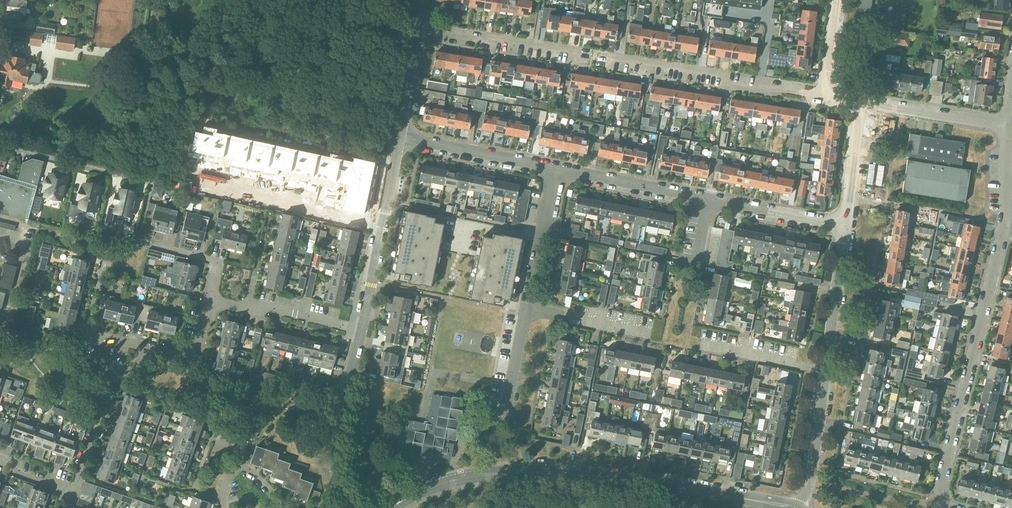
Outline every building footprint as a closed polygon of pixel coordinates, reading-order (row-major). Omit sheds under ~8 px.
[(4,21),(19,23),(20,14),(25,14),(26,7),(32,7),(32,3),(27,2),(26,2),(19,1),(20,0),(6,0),(4,21)] [(485,0),(473,0),(472,6),(483,8),(485,0)] [(497,0),(485,0),(483,8),(495,10),(497,0)] [(508,0),(497,0),(495,10),(507,12),(508,0)] [(507,12),(518,14),(520,0),(508,0),(507,12)] [(533,2),(523,0),(520,0),(518,14),(531,16),(533,2)] [(702,15),(721,18),(723,5),(723,4),(726,5),(736,6),(753,8),(760,9),(761,0),(704,0),(702,15)] [(853,2),(857,2),(854,26),(863,27),(864,11),(870,11),(871,0),(853,0),(853,2)] [(996,9),(1007,10),(1009,0),(997,0),(996,9)] [(633,17),(634,7),(628,6),(626,15),(633,17)] [(560,16),(561,10),(550,8),(546,29),(558,30),(560,16)] [(643,16),(644,9),(639,8),(639,10),(637,10),(635,25),(629,24),(627,41),(639,43),(641,29),(643,16)] [(780,20),(781,15),(779,15),(780,9),(774,8),(772,19),(780,20)] [(167,24),(169,10),(156,9),(154,23),(167,24)] [(815,24),(816,12),(802,10),(801,23),(815,24)] [(583,20),(584,13),(578,12),(577,19),(572,18),(570,32),(581,34),(583,20)] [(877,12),(876,28),(888,30),(893,30),(898,31),(903,31),(904,14),(878,12),(877,12)] [(1000,30),(1001,16),(979,13),(977,27),(1000,30)] [(616,40),(618,26),(613,25),(614,16),(607,15),(606,24),(604,38),(616,40)] [(570,32),(572,18),(560,16),(558,30),(570,32)] [(592,36),(595,22),(583,20),(581,34),(592,36)] [(724,29),(725,22),(712,20),(711,27),(724,29)] [(55,33),(57,24),(39,21),(37,30),(55,33)] [(604,38),(606,24),(595,22),(592,36),(604,38)] [(813,36),(815,24),(801,23),(799,34),(813,36)] [(673,49),(676,34),(670,34),(671,26),(665,25),(664,32),(661,47),(673,49)] [(977,31),(946,28),(945,34),(976,38),(976,37),(977,31)] [(650,45),(653,31),(641,29),(639,43),(650,45)] [(697,53),(699,38),(693,37),(694,30),(688,29),(687,36),(685,51),(697,53)] [(661,47),(664,32),(653,31),(650,45),(661,47)] [(30,45),(41,47),(43,33),(32,32),(30,45)] [(145,34),(136,33),(135,42),(144,43),(145,34)] [(889,33),(888,43),(897,44),(902,45),(903,42),(904,36),(889,33)] [(685,51),(687,36),(676,34),(673,49),(685,51)] [(812,47),(813,36),(799,34),(798,45),(812,47)] [(55,49),(73,51),(75,38),(57,35),(55,49)] [(997,52),(998,38),(980,36),(979,42),(974,41),(973,49),(978,50),(997,52)] [(754,62),(758,39),(752,38),(750,47),(745,46),(742,60),(754,62)] [(719,57),(722,42),(710,40),(708,55),(719,57)] [(731,59),(733,44),(722,42),(719,57),(731,59)] [(742,60),(745,46),(733,44),(731,59),(742,60)] [(810,59),(812,47),(798,45),(797,52),(790,50),(789,56),(810,59)] [(445,68),(448,54),(436,52),(434,66),(445,68)] [(809,70),(810,59),(789,56),(776,54),(769,53),(767,64),(777,66),(778,60),(788,62),(795,68),(809,70)] [(457,70),(459,56),(448,54),(445,68),(444,77),(450,78),(451,69),(457,70)] [(468,77),(471,58),(459,56),(457,70),(456,75),(468,77)] [(11,59),(6,58),(2,77),(3,77),(1,88),(9,90),(11,80),(12,80),(12,79),(37,85),(41,83),(42,78),(39,74),(35,73),(36,65),(23,62),(24,61),(11,58),(11,59)] [(481,74),(483,60),(471,58),(468,77),(467,82),(473,83),(475,73),(481,74)] [(939,77),(941,62),(941,60),(933,59),(930,76),(939,77)] [(993,79),(996,61),(981,59),(980,66),(975,66),(973,76),(993,79)] [(500,86),(500,81),(503,63),(492,61),(490,76),(495,76),(494,85),(500,86)] [(895,90),(897,75),(899,65),(884,62),(880,87),(895,90)] [(512,83),(513,79),(515,65),(503,63),(500,81),(512,83)] [(524,81),(526,67),(515,65),(513,79),(524,81)] [(536,83),(538,69),(526,67),(524,81),(536,83)] [(546,89),(549,70),(544,70),(538,69),(536,83),(543,84),(542,89),(546,89)] [(559,87),(561,72),(549,70),(546,89),(546,94),(552,94),(554,86),(559,87)] [(579,101),(580,95),(581,89),(583,76),(571,74),(569,87),(575,88),(571,107),(574,108),(573,117),(576,118),(578,108),(579,101)] [(920,94),(922,75),(917,74),(917,78),(909,77),(907,92),(920,94)] [(907,92),(909,77),(897,75),(895,90),(907,92)] [(592,90),(594,77),(583,76),(581,89),(592,90)] [(604,92),(606,79),(594,77),(592,90),(604,92)] [(615,94),(617,81),(606,79),(604,92),(615,94)] [(991,97),(992,86),(980,85),(981,81),(964,79),(963,86),(970,86),(969,94),(991,97)] [(427,88),(441,90),(442,84),(428,81),(427,88)] [(624,111),(629,83),(617,81),(615,94),(622,95),(620,110),(624,111)] [(638,103),(640,85),(629,83),(624,111),(624,115),(630,116),(633,102),(638,103)] [(465,96),(467,88),(458,86),(457,94),(465,96)] [(481,99),(482,91),(482,88),(476,87),(474,98),(481,99)] [(658,114),(658,113),(659,108),(660,102),(662,88),(651,87),(648,105),(653,106),(652,116),(658,117),(658,114)] [(672,103),(674,90),(662,88),(660,102),(672,103)] [(681,117),(685,92),(674,90),(672,103),(678,105),(677,116),(681,117)] [(434,124),(440,94),(426,91),(424,98),(433,100),(431,109),(426,108),(426,109),(423,108),(422,115),(424,115),(423,122),(434,124)] [(498,102),(499,95),(493,94),(493,93),(482,91),(481,99),(498,102)] [(694,112),(695,107),(697,94),(685,92),(681,117),(686,118),(687,111),(694,112)] [(445,127),(448,112),(443,111),(445,101),(444,101),(445,95),(440,94),(434,124),(445,127)] [(705,121),(708,96),(697,94),(695,107),(702,108),(700,120),(705,121)] [(990,107),(991,97),(969,94),(967,104),(990,107)] [(509,104),(510,99),(503,98),(503,96),(499,95),(498,102),(509,104)] [(718,111),(720,97),(708,96),(705,121),(709,122),(711,110),(718,111)] [(462,105),(463,98),(459,97),(458,104),(456,103),(454,113),(448,112),(445,127),(457,129),(461,108),(462,105)] [(730,99),(728,112),(735,114),(733,125),(738,126),(739,120),(740,114),(742,101),(730,99)] [(479,112),(481,101),(475,100),(473,111),(479,112)] [(485,113),(487,102),(481,101),(479,112),(485,113)] [(742,101),(740,114),(752,116),(754,103),(742,101)] [(754,103),(752,116),(764,118),(766,105),(754,103)] [(766,105),(764,118),(775,120),(777,107),(766,105)] [(777,107),(775,120),(776,120),(782,121),(781,123),(780,133),(785,134),(785,128),(787,122),(789,109),(777,107)] [(469,131),(472,116),(466,115),(467,109),(461,108),(457,129),(469,131)] [(789,109),(787,122),(792,123),(799,124),(801,111),(789,109)] [(537,125),(540,111),(534,110),(531,124),(537,125)] [(543,126),(546,112),(540,111),(537,125),(543,126)] [(824,127),(813,125),(814,113),(808,112),(806,132),(811,133),(819,134),(838,137),(840,121),(825,119),(824,127)] [(496,119),(493,133),(505,135),(508,121),(509,116),(497,114),(496,119)] [(484,116),(482,130),(493,133),(496,119),(484,116)] [(656,132),(657,128),(648,126),(650,119),(643,118),(641,130),(656,132)] [(562,149),(566,135),(559,133),(560,126),(561,121),(558,121),(558,119),(556,119),(554,129),(551,146),(562,149)] [(508,121),(505,135),(516,137),(519,123),(508,121)] [(519,123),(516,137),(528,140),(531,125),(519,123)] [(575,151),(579,129),(579,126),(574,124),(573,131),(572,136),(566,135),(562,149),(575,151)] [(602,138),(604,126),(598,124),(595,137),(602,138)] [(191,152),(188,165),(318,193),(315,204),(336,209),(364,215),(375,163),(353,158),(324,152),(323,159),(291,152),(283,151),(235,140),(227,139),(221,138),(223,131),(196,125),(195,132),(191,152)] [(551,146),(554,129),(550,128),(549,131),(544,130),(542,130),(539,144),(544,145),(551,146)] [(593,150),(595,137),(586,135),(585,130),(579,129),(575,151),(586,153),(586,149),(593,150)] [(691,139),(692,133),(692,132),(683,130),(682,137),(691,139)] [(726,147),(729,132),(722,131),(720,146),(726,147)] [(613,144),(610,158),(621,161),(624,147),(619,145),(620,141),(619,141),(620,134),(615,133),(613,144)] [(837,147),(838,137),(819,134),(818,139),(823,140),(822,145),(837,147)] [(934,138),(909,134),(906,153),(908,153),(907,160),(906,160),(901,193),(902,193),(902,191),(963,202),(963,203),(964,203),(969,170),(968,169),(968,170),(960,169),(964,143),(941,139),(941,135),(935,134),(934,138)] [(667,144),(668,137),(660,135),(658,148),(664,149),(665,143),(667,144)] [(624,147),(621,161),(633,163),(636,149),(638,143),(639,137),(634,136),(632,143),(631,148),(624,147)] [(600,142),(597,156),(598,156),(598,158),(604,159),(605,157),(610,158),(613,144),(600,142)] [(636,149),(633,163),(645,166),(647,156),(653,157),(654,146),(649,145),(638,143),(636,149)] [(809,152),(810,144),(804,143),(803,151),(802,150),(801,156),(808,157),(809,151),(809,152)] [(682,173),(685,159),(678,157),(681,146),(676,145),(675,147),(670,171),(682,173)] [(717,159),(719,149),(717,146),(711,145),(710,152),(712,152),(711,158),(717,159)] [(835,160),(837,147),(822,145),(820,158),(835,160)] [(670,171),(675,147),(670,146),(668,155),(662,154),(659,168),(670,171)] [(707,178),(710,164),(703,163),(704,156),(700,155),(698,155),(698,157),(697,162),(694,176),(700,177),(699,178),(706,180),(706,178),(707,178)] [(834,172),(835,160),(820,158),(819,170),(834,172)] [(23,163),(18,181),(37,186),(41,171),(43,162),(32,159),(23,163)] [(694,176),(697,162),(685,159),(682,173),(694,176)] [(768,176),(766,190),(778,192),(781,178),(780,178),(783,168),(784,160),(780,159),(778,167),(777,167),(774,177),(768,176)] [(720,166),(717,181),(719,181),(718,183),(721,183),(722,183),(724,184),(724,182),(729,183),(732,169),(733,164),(721,161),(720,166)] [(732,169),(729,183),(741,185),(744,171),(740,170),(741,165),(733,164),(732,169)] [(744,171),(741,185),(753,188),(756,174),(757,174),(758,167),(753,165),(751,173),(744,171)] [(423,167),(420,181),(431,184),(434,169),(423,167)] [(431,184),(430,188),(443,190),(444,186),(447,171),(434,169),(431,184)] [(832,185),(834,172),(819,170),(817,183),(832,185)] [(447,171),(444,186),(456,189),(459,174),(447,171)] [(67,177),(50,173),(49,178),(47,178),(44,187),(47,188),(45,197),(61,201),(67,177)] [(459,174),(456,189),(468,191),(471,176),(459,174)] [(756,174),(753,188),(766,190),(768,176),(757,174),(756,174)] [(37,186),(18,181),(0,175),(0,204),(0,205),(0,214),(28,220),(30,212),(34,196),(37,186)] [(471,176),(468,191),(474,192),(475,192),(474,199),(479,200),(480,193),(483,179),(471,176)] [(483,179),(480,193),(486,194),(485,200),(491,201),(492,196),(495,181),(494,181),(495,179),(490,178),(489,180),(483,179)] [(781,178),(778,192),(790,195),(793,181),(781,178)] [(830,197),(832,185),(817,183),(807,181),(801,180),(798,196),(804,197),(805,189),(809,190),(809,187),(816,188),(815,195),(830,197)] [(495,181),(492,196),(504,198),(507,183),(495,181)] [(507,183),(504,198),(517,201),(519,189),(520,186),(507,183)] [(101,188),(85,184),(83,189),(81,189),(79,198),(81,198),(79,207),(70,205),(68,216),(74,218),(75,214),(82,216),(84,209),(96,211),(101,188)] [(154,187),(153,186),(151,196),(157,198),(160,188),(154,187)] [(136,193),(120,189),(118,194),(117,194),(114,204),(116,204),(115,209),(108,207),(106,217),(113,219),(115,213),(131,216),(136,193)] [(519,189),(517,201),(529,203),(531,191),(519,189)] [(42,198),(34,196),(30,212),(38,214),(42,198)] [(586,214),(589,199),(577,197),(574,211),(586,214)] [(598,216),(601,202),(589,199),(586,214),(598,216)] [(230,212),(232,202),(223,200),(220,210),(230,212)] [(426,208),(428,202),(416,200),(415,206),(426,208)] [(517,201),(515,213),(526,215),(529,203),(517,201)] [(439,211),(440,205),(428,202),(426,208),(439,211)] [(610,219),(613,204),(601,202),(598,216),(610,219)] [(172,209),(156,205),(150,203),(148,211),(154,213),(152,224),(156,225),(155,226),(156,227),(155,231),(172,235),(176,221),(178,211),(172,209)] [(622,221),(625,207),(613,204),(610,219),(622,221)] [(634,224),(637,209),(625,207),(622,221),(634,224)] [(895,211),(893,222),(908,224),(911,225),(913,211),(898,208),(897,211),(895,211)] [(475,217),(476,212),(472,211),(465,209),(464,214),(471,215),(470,216),(475,217)] [(487,220),(489,211),(477,209),(476,212),(475,217),(487,220)] [(646,226),(649,211),(637,209),(634,224),(646,226)] [(916,215),(916,218),(927,220),(928,218),(936,220),(937,212),(929,211),(917,209),(916,215)] [(425,215),(406,211),(394,274),(402,275),(401,283),(419,287),(419,285),(431,288),(444,225),(434,223),(435,218),(425,216),(425,215)] [(658,228),(661,214),(649,211),(646,226),(658,228)] [(204,243),(207,228),(210,218),(203,217),(187,213),(183,232),(187,233),(187,234),(186,239),(204,243)] [(515,213),(512,225),(524,227),(526,215),(515,213)] [(296,231),(299,218),(283,214),(280,227),(296,231)] [(670,231),(673,216),(661,214),(658,228),(670,231)] [(946,214),(945,221),(959,224),(956,235),(961,236),(976,240),(979,227),(971,225),(972,220),(946,214)] [(218,218),(213,239),(223,241),(221,247),(228,248),(244,252),(248,236),(231,232),(226,231),(228,221),(218,218)] [(16,226),(0,222),(0,227),(15,231),(16,226)] [(893,222),(891,234),(906,236),(908,224),(893,222)] [(569,236),(581,238),(582,232),(578,232),(579,226),(571,225),(570,230),(569,236)] [(293,243),(296,231),(280,227),(278,239),(293,243)] [(356,245),(359,233),(343,229),(341,242),(356,245)] [(744,246),(747,231),(734,229),(734,231),(733,237),(731,243),(730,249),(736,250),(737,244),(744,246)] [(754,254),(758,233),(747,231),(744,246),(750,247),(748,253),(754,254)] [(593,241),(594,238),(587,236),(587,233),(582,232),(581,238),(593,241)] [(767,254),(768,250),(770,236),(758,233),(754,254),(753,258),(758,259),(759,253),(767,254)] [(492,238),(483,236),(470,299),(481,302),(481,303),(505,308),(507,300),(510,301),(522,239),(503,235),(502,236),(493,234),(492,238)] [(891,234),(889,246),(904,249),(906,236),(891,234)] [(731,243),(733,237),(721,235),(720,241),(731,243)] [(780,253),(783,238),(770,236),(768,250),(780,253)] [(961,236),(958,248),(973,251),(976,240),(961,236)] [(617,246),(618,240),(611,239),(611,238),(607,238),(606,244),(617,246)] [(792,255),(795,241),(783,238),(780,253),(791,255),(792,255)] [(290,255),(293,243),(278,239),(275,251),(290,255)] [(730,249),(731,243),(720,241),(719,247),(730,249)] [(803,263),(807,243),(795,241),(792,255),(791,255),(790,259),(798,260),(799,263),(803,263)] [(353,257),(356,245),(341,242),(338,254),(353,257)] [(815,263),(819,246),(807,243),(803,263),(801,271),(807,273),(809,262),(815,263)] [(579,261),(582,248),(567,245),(565,258),(579,261)] [(889,246),(887,260),(902,262),(904,249),(889,246)] [(665,255),(666,249),(654,247),(653,253),(665,255)] [(729,255),(730,249),(719,247),(717,253),(729,255)] [(949,254),(948,258),(970,264),(973,251),(958,248),(955,247),(953,255),(949,254)] [(162,260),(164,253),(149,250),(148,257),(162,260)] [(287,267),(290,255),(275,251),(272,263),(287,267)] [(728,262),(729,255),(717,253),(716,259),(728,262)] [(350,269),(353,257),(338,254),(335,266),(350,269)] [(661,277),(663,265),(656,263),(657,258),(643,255),(642,261),(645,262),(643,274),(661,277)] [(577,273),(579,261),(565,258),(562,270),(577,273)] [(946,258),(944,264),(950,265),(949,271),(952,272),(967,275),(970,264),(948,258),(946,258)] [(87,275),(90,262),(74,259),(72,266),(65,264),(63,269),(71,271),(87,275)] [(731,269),(732,263),(728,262),(716,259),(715,265),(731,269)] [(887,260),(885,271),(909,275),(909,271),(903,270),(905,262),(902,262),(887,260)] [(169,267),(167,272),(171,273),(195,279),(198,267),(183,263),(175,261),(173,269),(172,268),(169,267)] [(284,279),(287,267),(272,263),(269,275),(284,279)] [(348,282),(350,269),(335,266),(325,263),(324,269),(334,272),(332,278),(348,282)] [(11,291),(17,267),(5,264),(1,282),(0,282),(0,288),(11,291)] [(584,287),(585,281),(579,280),(580,273),(577,273),(562,270),(560,282),(574,285),(584,287)] [(735,279),(736,273),(721,270),(720,276),(713,275),(710,286),(725,289),(727,277),(735,279)] [(84,287),(87,275),(71,271),(68,283),(84,287)] [(885,271),(883,284),(897,286),(897,287),(905,288),(906,280),(908,280),(909,275),(885,271)] [(167,272),(166,277),(169,278),(169,285),(168,285),(174,286),(173,287),(177,287),(177,288),(192,291),(195,279),(171,273),(167,272)] [(314,286),(316,274),(311,272),(308,284),(314,286)] [(661,277),(643,274),(637,272),(636,278),(641,279),(640,285),(659,289),(661,277)] [(942,277),(941,282),(964,287),(967,275),(952,272),(951,279),(942,277)] [(281,292),(284,279),(269,275),(266,288),(281,292)] [(155,288),(157,280),(143,276),(141,284),(155,288)] [(811,284),(812,279),(800,276),(798,282),(811,284)] [(345,294),(348,282),(332,278),(329,290),(345,294)] [(807,305),(809,293),(795,291),(793,290),(794,284),(778,281),(776,287),(789,289),(788,296),(784,295),(783,301),(807,305)] [(572,297),(574,285),(560,282),(558,294),(572,297)] [(941,282),(939,287),(941,288),(940,290),(948,292),(947,296),(961,299),(964,287),(941,282)] [(81,299),(84,287),(68,283),(65,295),(81,299)] [(311,298),(314,286),(308,284),(305,297),(311,298)] [(656,300),(659,289),(640,285),(638,297),(641,297),(656,300)] [(723,301),(725,289),(710,286),(708,298),(723,301)] [(907,289),(905,294),(921,297),(922,292),(907,289)] [(342,306),(345,294),(329,290),(328,294),(325,293),(323,302),(342,306)] [(613,304),(616,292),(609,291),(607,303),(613,304)] [(922,292),(921,297),(937,301),(938,295),(922,292)] [(388,304),(387,308),(409,312),(410,305),(417,306),(418,302),(419,296),(401,293),(400,298),(394,297),(393,305),(388,304)] [(905,294),(904,300),(920,304),(921,297),(905,294)] [(953,304),(954,298),(938,294),(937,301),(953,304)] [(78,311),(81,299),(65,295),(62,307),(78,311)] [(118,322),(122,305),(115,303),(115,298),(103,295),(99,312),(106,313),(104,319),(118,322)] [(654,313),(656,300),(641,297),(639,310),(654,313)] [(880,300),(877,312),(895,316),(897,306),(904,307),(918,310),(920,304),(904,300),(890,297),(889,298),(891,298),(890,302),(880,300)] [(921,297),(920,304),(931,306),(936,307),(937,301),(921,297)] [(720,314),(723,301),(708,298),(706,311),(720,314)] [(804,318),(807,305),(783,301),(782,307),(788,308),(787,314),(790,315),(804,318)] [(141,322),(145,305),(133,302),(130,307),(122,305),(118,322),(133,325),(134,320),(141,322)] [(920,304),(918,310),(930,312),(931,306),(920,304)] [(161,332),(165,315),(157,313),(157,308),(145,305),(141,322),(148,323),(146,329),(161,332)] [(75,323),(78,311),(62,307),(60,307),(59,314),(47,311),(46,316),(52,318),(75,323)] [(387,308),(386,311),(391,312),(390,320),(413,325),(414,321),(415,314),(409,313),(409,312),(387,308)] [(1004,310),(1002,320),(1011,323),(1011,312),(1004,310)] [(732,316),(720,314),(706,311),(703,323),(718,326),(719,319),(731,321),(732,316)] [(877,312),(874,324),(892,328),(895,316),(877,312)] [(182,331),(186,315),(175,313),(173,317),(165,315),(161,332),(175,336),(176,330),(182,331)] [(941,315),(933,313),(932,318),(940,320),(938,325),(954,329),(957,318),(941,314),(941,315)] [(802,329),(804,318),(790,315),(788,322),(779,320),(778,325),(802,329)] [(750,333),(753,320),(746,319),(736,316),(735,322),(745,324),(744,331),(750,333)] [(72,336),(75,323),(52,318),(49,330),(72,336)] [(383,326),(383,330),(404,335),(406,328),(412,328),(413,325),(390,320),(388,327),(383,326)] [(761,334),(763,322),(756,320),(753,333),(761,334)] [(1002,320),(999,332),(1011,335),(1011,323),(1002,320)] [(245,338),(246,333),(240,332),(242,324),(226,321),(223,333),(245,338)] [(800,342),(802,329),(778,325),(773,324),(772,330),(781,332),(780,339),(800,342)] [(874,324),(871,337),(889,341),(892,328),(874,324)] [(951,342),(954,329),(938,325),(935,338),(951,342)] [(271,356),(277,333),(264,330),(261,346),(267,347),(266,355),(271,356)] [(383,330),(382,333),(387,335),(386,342),(391,344),(390,349),(407,352),(408,347),(409,344),(411,337),(404,336),(404,335),(383,330)] [(1011,341),(1011,335),(999,332),(996,344),(1010,348),(1011,341)] [(243,342),(245,338),(223,333),(221,345),(236,349),(238,341),(243,342)] [(286,352),(289,336),(277,333),(271,356),(278,358),(280,350),(286,352)] [(296,362),(301,339),(289,336),(286,352),(292,353),(290,361),(296,362)] [(948,354),(951,342),(935,338),(932,350),(948,354)] [(311,358),(314,342),(301,339),(296,362),(302,363),(304,356),(311,358)] [(571,355),(573,344),(558,341),(556,352),(571,355)] [(897,341),(896,348),(907,350),(909,344),(897,341)] [(320,368),(325,345),(314,342),(311,358),(309,365),(320,368)] [(1007,361),(1010,348),(996,344),(992,357),(1007,361)] [(240,363),(241,358),(234,356),(236,349),(221,345),(218,357),(240,363)] [(332,371),(334,364),(338,348),(325,345),(320,368),(332,371)] [(594,361),(597,348),(589,346),(588,354),(584,354),(583,359),(594,361)] [(377,359),(376,363),(404,369),(406,361),(406,357),(407,352),(390,349),(389,354),(383,353),(382,360),(377,359)] [(612,381),(615,367),(618,352),(606,349),(603,364),(609,365),(606,380),(612,381)] [(932,351),(926,349),(925,355),(931,356),(929,362),(945,366),(948,354),(932,350),(932,351)] [(892,350),(890,356),(894,356),(905,359),(907,353),(895,350),(892,350)] [(889,369),(891,363),(883,361),(884,354),(868,351),(865,363),(881,367),(889,369)] [(568,367),(571,355),(556,352),(554,364),(568,367)] [(627,369),(630,354),(618,352),(615,367),(627,369)] [(639,371),(642,357),(630,354),(627,369),(639,371)] [(239,367),(240,363),(218,357),(215,370),(230,373),(232,366),(239,367)] [(651,374),(654,359),(642,357),(639,371),(651,374)] [(945,366),(929,362),(924,361),(921,373),(906,370),(904,375),(923,380),(924,374),(942,379),(945,366)] [(680,385),(681,379),(684,365),(671,362),(667,383),(680,385)] [(376,363),(375,366),(380,368),(379,375),(393,378),(392,383),(401,385),(403,376),(404,369),(376,363)] [(879,378),(881,367),(865,363),(863,374),(879,378)] [(571,380),(573,369),(568,368),(568,367),(554,364),(551,377),(566,379),(571,380)] [(693,382),(696,367),(684,365),(681,379),(693,382)] [(1003,381),(1005,370),(990,366),(988,378),(1003,381)] [(705,384),(708,369),(696,367),(693,382),(705,384)] [(717,386),(720,372),(708,369),(705,384),(717,386)] [(729,389),(732,374),(720,372),(717,386),(729,389)] [(278,383),(280,377),(267,374),(265,379),(278,383)] [(741,391),(744,376),(732,374),(729,389),(741,391)] [(882,391),(884,385),(881,382),(878,381),(879,378),(863,374),(860,387),(876,390),(882,391)] [(8,389),(1,387),(4,379),(0,377),(0,391),(7,393),(8,389)] [(566,392),(567,387),(564,387),(566,379),(551,377),(549,389),(566,392)] [(1000,393),(1003,381),(988,378),(985,390),(1000,393)] [(774,390),(757,387),(759,380),(753,379),(751,391),(756,393),(765,394),(788,398),(790,387),(775,383),(774,390)] [(914,387),(916,381),(904,379),(903,384),(914,387)] [(302,388),(303,382),(297,381),(291,380),(290,385),(302,388)] [(873,402),(876,390),(860,387),(858,399),(873,402)] [(566,393),(566,392),(549,389),(546,401),(561,404),(563,393),(566,393)] [(936,405),(938,394),(919,389),(918,395),(921,396),(920,401),(936,405)] [(997,405),(1000,393),(985,390),(982,402),(997,405)] [(597,400),(599,393),(591,392),(590,399),(597,400)] [(786,411),(788,398),(765,394),(764,400),(769,404),(768,408),(770,408),(786,411)] [(444,398),(433,395),(427,422),(425,421),(424,424),(407,420),(405,432),(403,432),(402,438),(404,439),(403,442),(401,442),(400,448),(402,448),(401,451),(405,451),(405,453),(409,454),(409,452),(413,453),(413,455),(418,456),(419,454),(432,457),(433,450),(437,451),(437,452),(441,459),(446,459),(452,455),(453,450),(449,444),(448,443),(449,439),(455,440),(455,439),(456,437),(457,428),(459,428),(460,423),(459,422),(459,419),(461,419),(462,413),(461,413),(462,407),(464,407),(464,404),(462,403),(463,401),(460,401),(461,399),(454,398),(454,399),(450,399),(451,397),(445,396),(444,398)] [(19,405),(21,398),(14,396),(12,402),(19,405)] [(138,412),(142,402),(126,396),(123,402),(118,402),(117,404),(138,412)] [(621,406),(622,399),(609,397),(608,403),(621,406)] [(633,408),(635,402),(622,399),(621,406),(633,408)] [(871,414),(873,402),(858,399),(855,411),(871,414)] [(568,419),(569,413),(559,411),(561,404),(546,401),(544,414),(568,419)] [(933,417),(936,405),(920,401),(917,413),(933,417)] [(601,439),(604,424),(597,423),(598,414),(594,413),(596,403),(589,402),(584,429),(590,431),(588,436),(601,439)] [(994,418),(997,405),(982,402),(979,414),(994,418)] [(134,422),(138,412),(117,404),(116,407),(120,411),(118,417),(134,422)] [(655,432),(658,416),(660,407),(653,405),(652,414),(649,430),(655,432)] [(56,408),(54,414),(64,417),(66,411),(65,411),(61,409),(59,409),(56,408)] [(783,423),(786,411),(770,408),(768,421),(783,423)] [(876,429),(877,424),(878,416),(871,414),(855,411),(852,424),(876,429)] [(74,421),(76,416),(69,413),(67,419),(74,421)] [(649,430),(652,414),(646,413),(643,429),(649,430)] [(930,429),(933,417),(917,413),(914,426),(930,429)] [(566,424),(568,419),(544,414),(541,426),(556,429),(557,423),(566,424)] [(991,430),(994,418),(979,414),(976,426),(991,430)] [(18,450),(28,423),(29,419),(19,415),(11,437),(17,439),(13,449),(18,450)] [(82,426),(85,419),(76,416),(74,421),(74,423),(82,426)] [(204,435),(205,432),(201,429),(203,423),(187,417),(183,416),(179,426),(183,428),(204,435)] [(131,432),(134,422),(118,417),(116,422),(111,422),(109,425),(131,432)] [(616,426),(618,419),(612,418),(609,423),(604,422),(604,424),(601,439),(614,441),(616,426)] [(736,443),(739,431),(740,423),(723,419),(721,426),(733,429),(733,430),(731,442),(736,443)] [(579,435),(582,421),(576,420),(573,434),(579,435)] [(781,436),(783,423),(768,421),(764,420),(761,432),(781,436)] [(31,445),(38,426),(28,423),(18,450),(22,452),(25,442),(31,445)] [(926,442),(930,429),(914,426),(903,423),(901,429),(912,432),(911,438),(926,442)] [(127,443),(131,432),(109,425),(108,428),(112,431),(110,437),(127,443)] [(38,457),(48,430),(38,426),(31,445),(37,447),(34,456),(38,457)] [(626,444),(629,429),(616,426),(614,441),(626,444)] [(988,442),(991,430),(976,426),(973,438),(988,442)] [(203,438),(204,435),(183,428),(181,433),(175,433),(174,436),(196,443),(198,438),(203,438)] [(639,446),(642,432),(629,429),(626,444),(639,446)] [(51,452),(58,434),(48,430),(38,457),(42,459),(45,450),(51,452)] [(888,439),(890,432),(878,430),(877,436),(888,439)] [(781,436),(761,432),(759,432),(758,437),(764,438),(763,445),(778,448),(781,436)] [(900,441),(901,435),(890,432),(888,439),(900,441)] [(862,442),(863,436),(852,433),(851,439),(855,440),(855,443),(853,450),(847,448),(843,464),(855,467),(861,444),(862,442)] [(58,465),(68,437),(58,434),(51,452),(57,454),(54,463),(58,465)] [(655,434),(652,449),(665,451),(667,436),(655,434)] [(198,455),(198,453),(194,450),(196,443),(174,436),(171,446),(176,448),(198,455)] [(667,436),(665,451),(677,454),(680,439),(667,436)] [(72,459),(78,441),(68,437),(58,465),(63,466),(66,457),(72,459)] [(123,453),(127,443),(110,437),(109,443),(103,443),(102,446),(123,453)] [(717,446),(714,461),(727,464),(730,445),(723,444),(724,438),(719,437),(718,438),(717,446)] [(872,454),(876,439),(871,438),(868,446),(861,444),(855,467),(867,470),(872,454)] [(988,461),(990,456),(985,455),(988,442),(973,438),(970,451),(977,453),(975,458),(988,461)] [(680,439),(677,454),(689,456),(692,441),(680,439)] [(692,441),(689,456),(702,459),(705,444),(692,441)] [(896,461),(900,445),(895,443),(890,459),(884,458),(880,473),(891,476),(896,461)] [(705,444),(702,459),(714,461),(717,446),(711,445),(705,444)] [(776,460),(778,448),(763,445),(761,457),(776,460)] [(120,463),(123,453),(102,446),(101,448),(105,452),(103,458),(120,463)] [(265,450),(256,447),(250,464),(259,467),(259,468),(272,473),(278,454),(265,450)] [(922,457),(923,450),(912,447),(910,454),(907,464),(903,479),(915,482),(919,467),(914,466),(917,455),(922,457)] [(196,458),(198,455),(176,448),(172,458),(189,464),(191,458),(196,458)] [(776,460),(761,457),(738,453),(734,478),(740,479),(744,460),(755,462),(753,469),(774,473),(776,460)] [(283,482),(290,465),(277,460),(279,454),(278,454),(272,473),(270,477),(283,482)] [(880,473),(884,458),(872,454),(867,470),(880,473)] [(116,473),(120,463),(103,458),(101,463),(96,463),(95,466),(116,473)] [(190,477),(191,474),(187,471),(189,464),(172,458),(169,469),(190,477)] [(978,468),(979,462),(968,459),(966,465),(978,468)] [(903,479),(907,464),(896,461),(891,476),(903,479)] [(295,492),(301,474),(288,470),(290,465),(283,482),(282,487),(295,492)] [(113,484),(116,473),(95,466),(94,469),(98,472),(96,478),(113,484)] [(189,479),(190,477),(169,469),(165,479),(182,485),(184,479),(189,479)] [(316,504),(320,493),(311,490),(313,484),(300,479),(302,474),(301,474),(295,492),(293,497),(307,502),(307,501),(316,504)] [(971,497),(975,482),(963,479),(959,494),(971,497)] [(97,487),(85,482),(76,505),(85,507),(89,507),(97,487)] [(983,500),(986,485),(975,482),(971,497),(983,500)] [(25,484),(21,497),(45,505),(49,494),(33,488),(34,487),(25,484)] [(3,485),(2,490),(7,492),(13,494),(15,490),(9,486),(9,487),(3,485)] [(995,503),(998,488),(986,485),(983,500),(995,503)] [(1007,506),(1011,491),(998,488),(995,503),(1007,506)] [(108,497),(110,491),(102,489),(100,494),(108,497)] [(116,499),(118,494),(110,491),(108,497),(116,499)] [(124,502),(125,497),(118,494),(116,499),(124,502)] [(44,506),(21,498),(16,497),(15,501),(27,505),(25,507),(43,507),(44,506)] [(131,505),(133,499),(125,497),(124,502),(131,505)] [(189,507),(208,507),(209,503),(193,498),(189,507)]
